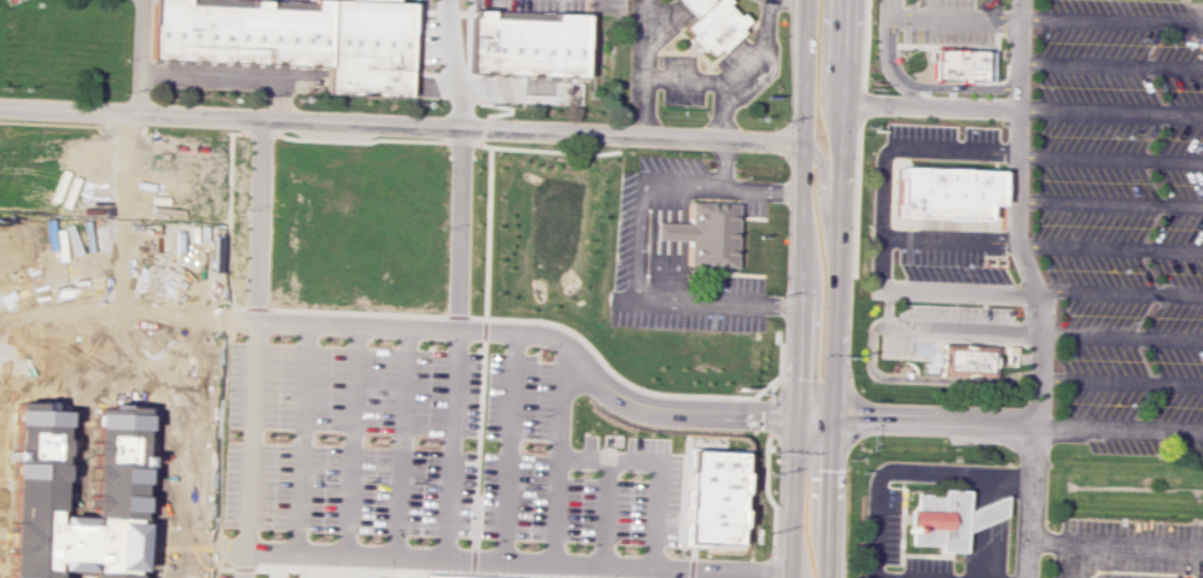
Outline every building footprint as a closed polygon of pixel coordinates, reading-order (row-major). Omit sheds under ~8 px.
[(152,58),(154,0),(187,0),(187,4),(249,6),(249,0),(267,0),(267,7),(313,10),(313,0),(345,0),(392,0),(392,2),(408,4),(404,95),(326,93),(327,65),(152,58)] [(692,18),(680,28),(707,58),(745,24),(723,0),(711,0),(710,1),(710,0),(676,0),(692,18)] [(471,10),(487,10),(487,18),(550,21),(550,13),(580,14),(578,76),(468,70),(471,10)] [(930,78),(992,80),(992,51),(930,49),(930,78)] [(894,167),(997,171),(995,204),(983,204),(982,220),(893,216),(894,167)] [(734,203),(732,267),(685,264),(685,241),(652,240),(652,222),(687,223),(687,200),(734,203)] [(939,374),(941,344),(994,346),(992,376),(939,374)] [(10,577),(7,577),(7,576),(10,577),(10,568),(12,568),(13,554),(8,554),(8,553),(11,553),(11,545),(19,545),(19,531),(12,531),(12,522),(14,522),(16,508),(12,508),(13,491),(16,491),(16,477),(12,477),(12,474),(13,474),(14,465),(12,465),(12,462),(14,462),(14,459),(10,459),(11,451),(16,451),(16,438),(18,438),(19,424),(14,422),(14,421),(17,421),(17,410),(16,410),(16,409),(17,409),(17,402),(36,403),(36,410),(46,410),(46,407),(59,407),(58,424),(59,424),(59,425),(56,425),(56,439),(60,439),(60,440),(57,440),(57,451),(60,451),(60,453),(57,453),(57,465),(59,465),(59,466),(57,466),(56,477),(59,477),(59,479),(54,478),(53,492),(56,492),(56,510),(53,510),(52,519),(58,519),(58,518),(60,518),(60,521),(71,521),(71,519),(72,519),(72,522),(84,522),(84,519),(86,520),(86,521),(93,521),(93,516),(90,516),(90,508),(88,508),(88,507),(92,507),(92,496),(88,496),(88,495),(94,495),(94,480),(88,480),(89,478),(92,478),(93,467),(89,467),(89,466),(93,466),(93,455),(90,455),(90,453),(93,453),(93,443),(90,443),(90,440),(95,440),(97,427),(93,427),(93,425),(95,425),(95,414),(93,414),(93,413),(95,413),(95,409),(106,409),(106,407),(107,407),(107,414),(118,414),(118,408),(136,408),(136,415),(139,415),(139,416),(136,416),(136,427),(134,427),(133,443),(135,443),(135,457),(139,457),(139,463),(134,463),(134,467),(136,467),(136,469),(134,469),(134,480),(135,480),(135,483),(132,483),(132,496),(134,496),(134,497),(133,497),(133,508),(134,508),(134,509),(133,509),(132,525),(135,525),(134,573),(130,573),(130,577),(88,577),(88,572),(90,572),(90,567),(83,567),(83,568),(82,568),(83,565),(71,565),(71,567),(70,567),(70,564),(58,564),(58,567),(57,567),(57,565),(49,565),(49,571),(52,571),(51,577),(10,577)] [(687,450),(683,542),(736,544),(736,529),(737,529),(738,509),(737,509),(737,492),(738,492),(740,472),(738,472),(738,451),(687,450)] [(909,544),(911,492),(938,494),(939,487),(963,489),(962,512),(1001,495),(1000,515),(960,533),(959,551),(936,550),(936,545),(909,544)]
